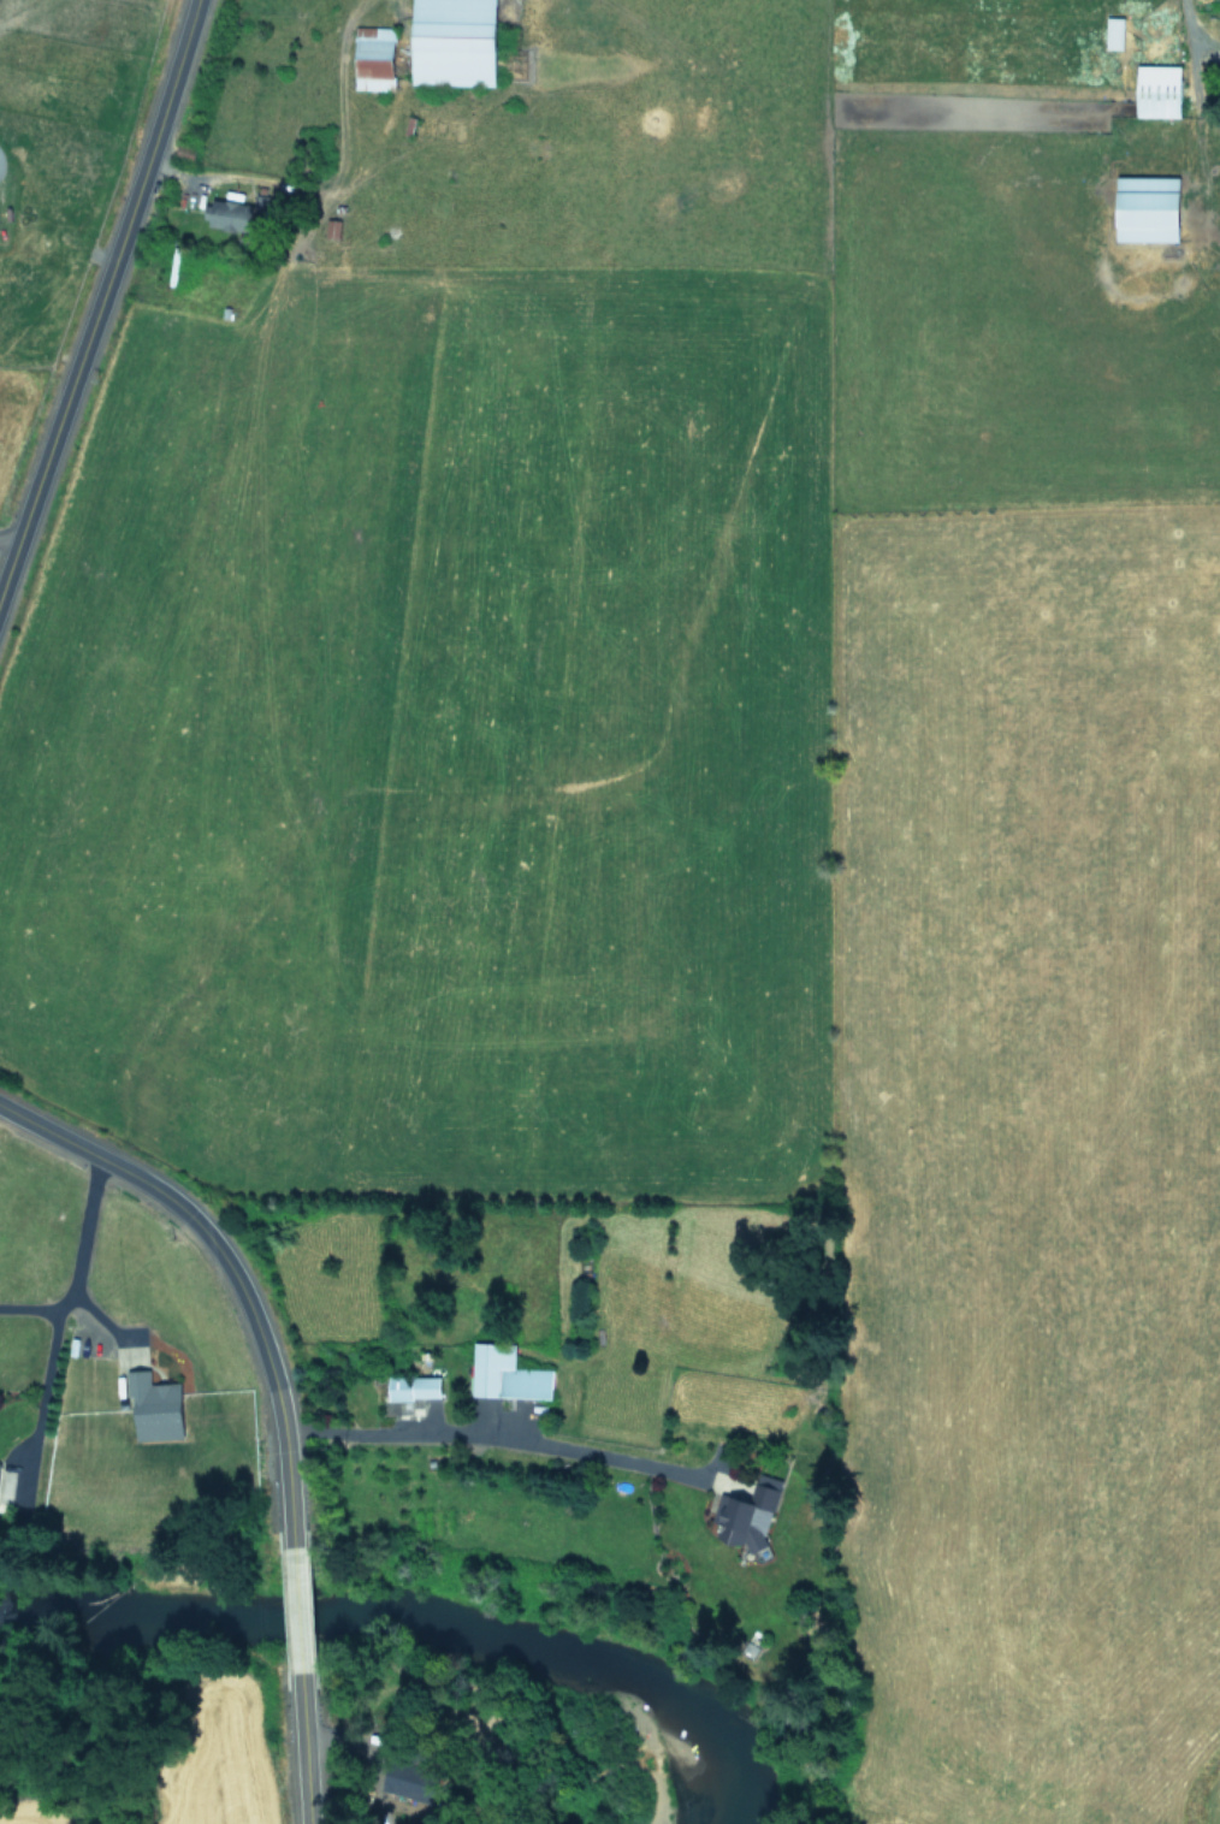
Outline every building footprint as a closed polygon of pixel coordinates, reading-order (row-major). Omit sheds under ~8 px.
[(491,85),(492,0),(408,0),(407,85),(491,85)] [(1103,49),(1121,50),(1122,17),(1104,17),(1103,49)] [(390,90),(390,28),(352,28),(352,90),(390,90)] [(1177,117),(1178,66),(1134,65),(1133,116),(1177,117)] [(1176,177),(1113,177),(1112,241),(1175,242),(1176,177)] [(249,205),(207,198),(202,226),(244,233),(249,205)] [(469,1394),(549,1397),(550,1369),(513,1367),(514,1343),(471,1342),(469,1394)] [(179,1438),(177,1382),(148,1383),(147,1369),(128,1370),(130,1440),(179,1438)] [(437,1398),(437,1375),(385,1376),(386,1399),(437,1398)] [(718,1493),(711,1520),(719,1522),(715,1537),(760,1549),(779,1479),(756,1473),(748,1501),(718,1493)] [(378,1786),(428,1804),(438,1777),(388,1759),(378,1786)]
